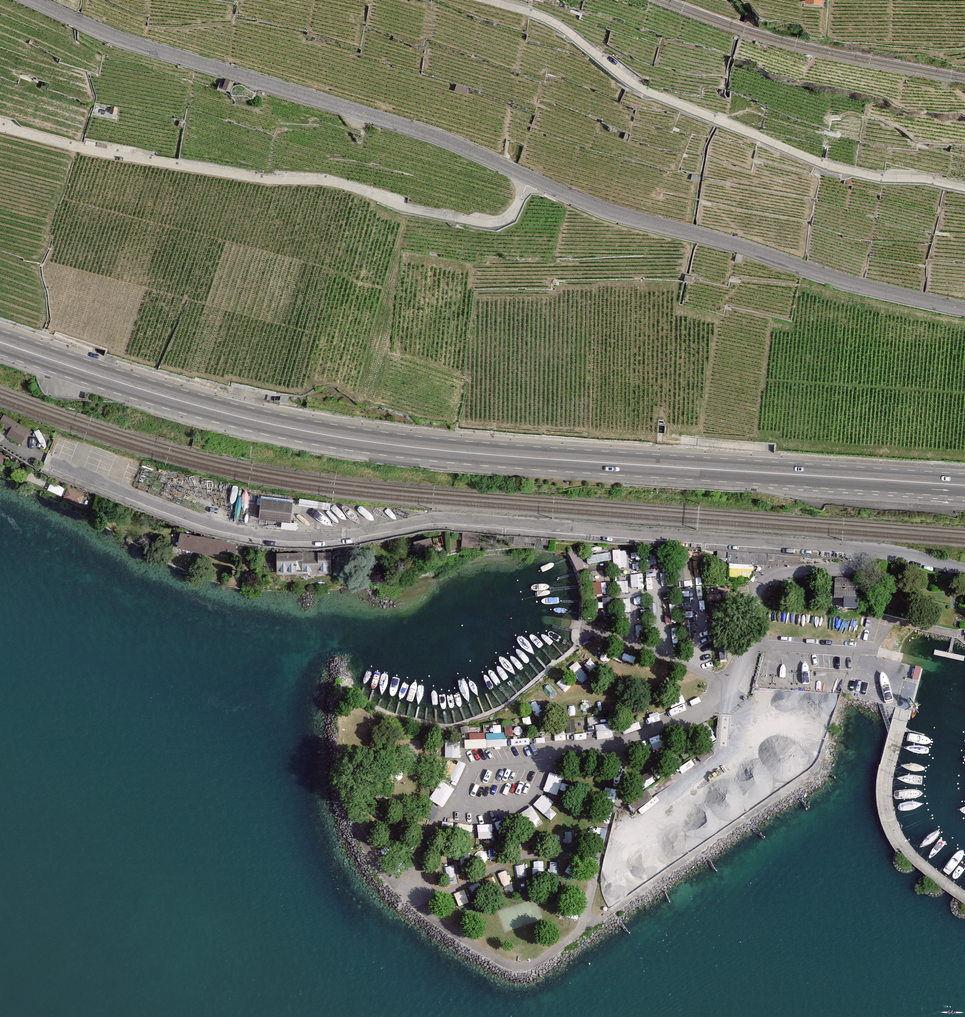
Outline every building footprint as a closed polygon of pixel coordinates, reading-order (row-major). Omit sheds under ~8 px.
[(741,263),(743,256),(740,255),(736,254),(735,259),(735,262),(741,263)] [(689,276),(685,275),(684,281),(684,282),(685,282),(686,282),(687,282),(688,282),(693,283),(693,279),(693,277),(689,276)] [(4,415),(0,421),(0,425),(9,431),(6,436),(21,445),(29,430),(4,415)] [(83,502),(86,492),(68,488),(66,498),(83,502)] [(289,498),(259,493),(255,517),(286,521),(289,498)] [(220,541),(178,529),(174,545),(216,556),(220,541)] [(479,534),(466,533),(464,544),(478,546),(479,534)] [(417,550),(433,546),(431,538),(415,541),(417,550)] [(572,553),(576,572),(585,569),(580,551),(572,553)] [(614,567),(629,568),(630,552),(615,551),(614,567)] [(328,556),(275,555),(275,575),(328,575),(328,556)] [(860,580),(831,580),(830,601),(859,601),(860,580)] [(614,738),(613,725),(598,726),(598,739),(614,738)] [(467,734),(468,749),(505,748),(505,730),(486,730),(486,733),(467,734)] [(443,780),(459,785),(465,765),(449,761),(443,780)] [(641,789),(655,785),(652,774),(638,778),(641,789)] [(559,795),(563,778),(549,775),(546,793),(559,795)] [(444,809),(455,790),(442,782),(431,800),(444,809)] [(648,792),(630,804),(635,812),(654,799),(648,792)] [(531,807),(519,818),(531,831),(543,821),(531,807)] [(479,826),(479,840),(494,839),(494,825),(479,826)]
